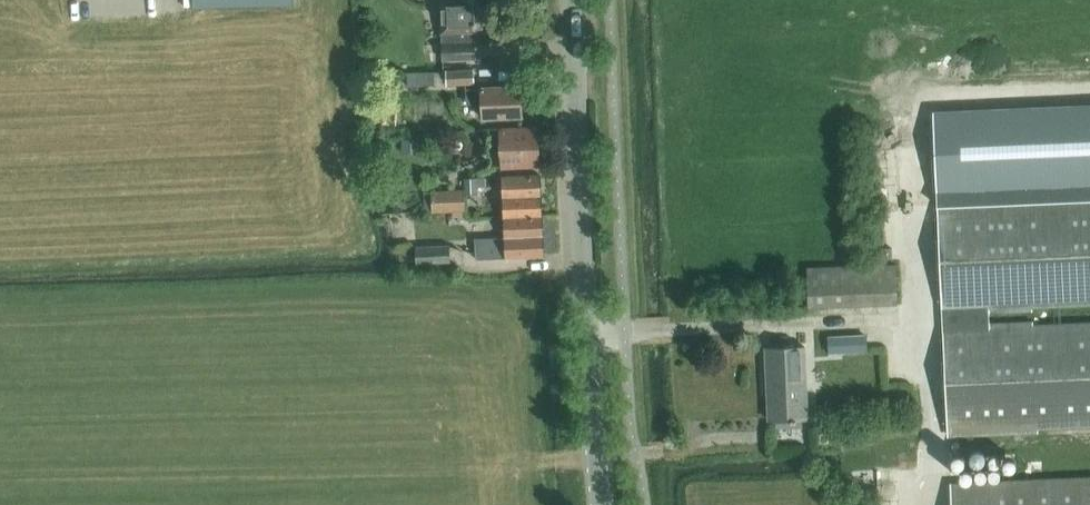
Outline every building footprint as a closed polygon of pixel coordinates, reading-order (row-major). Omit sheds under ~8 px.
[(459,2),(440,3),(441,32),(442,59),(474,58),(474,43),(473,43),(473,31),(488,31),(487,0),(459,0),(459,2)] [(446,85),(473,84),(472,69),(446,71),(446,85)] [(434,86),(434,72),(407,73),(408,86),(434,86)] [(482,118),(521,116),(520,86),(481,87),(481,88),(466,89),(467,104),(481,103),(482,118)] [(935,113),(938,188),(1089,182),(1089,106),(935,113)] [(501,168),(539,166),(537,127),(499,128),(499,140),(493,141),(493,151),(500,151),(501,168)] [(403,140),(403,153),(419,152),(418,139),(403,140)] [(501,177),(502,197),(540,195),(539,175),(501,177)] [(465,194),(476,193),(476,178),(464,178),(465,194)] [(464,190),(431,192),(422,192),(423,212),(464,210),(464,190)] [(540,195),(502,197),(503,217),(541,215),(540,195)] [(939,205),(948,435),(1038,431),(1038,428),(1089,425),(1089,324),(987,328),(986,307),(1089,302),(1089,201),(1027,204),(1027,200),(939,205)] [(541,215),(503,217),(504,237),(542,235),(541,215)] [(474,243),(475,259),(543,256),(542,235),(504,237),(494,238),(494,242),(474,243)] [(449,263),(448,246),(413,247),(414,264),(449,263)] [(894,264),(805,268),(806,305),(896,302),(894,264)] [(827,352),(861,351),(860,335),(827,336),(827,352)] [(804,347),(777,348),(765,348),(767,420),(807,418),(804,347)] [(950,484),(951,504),(1089,504),(1089,478),(950,484)]
